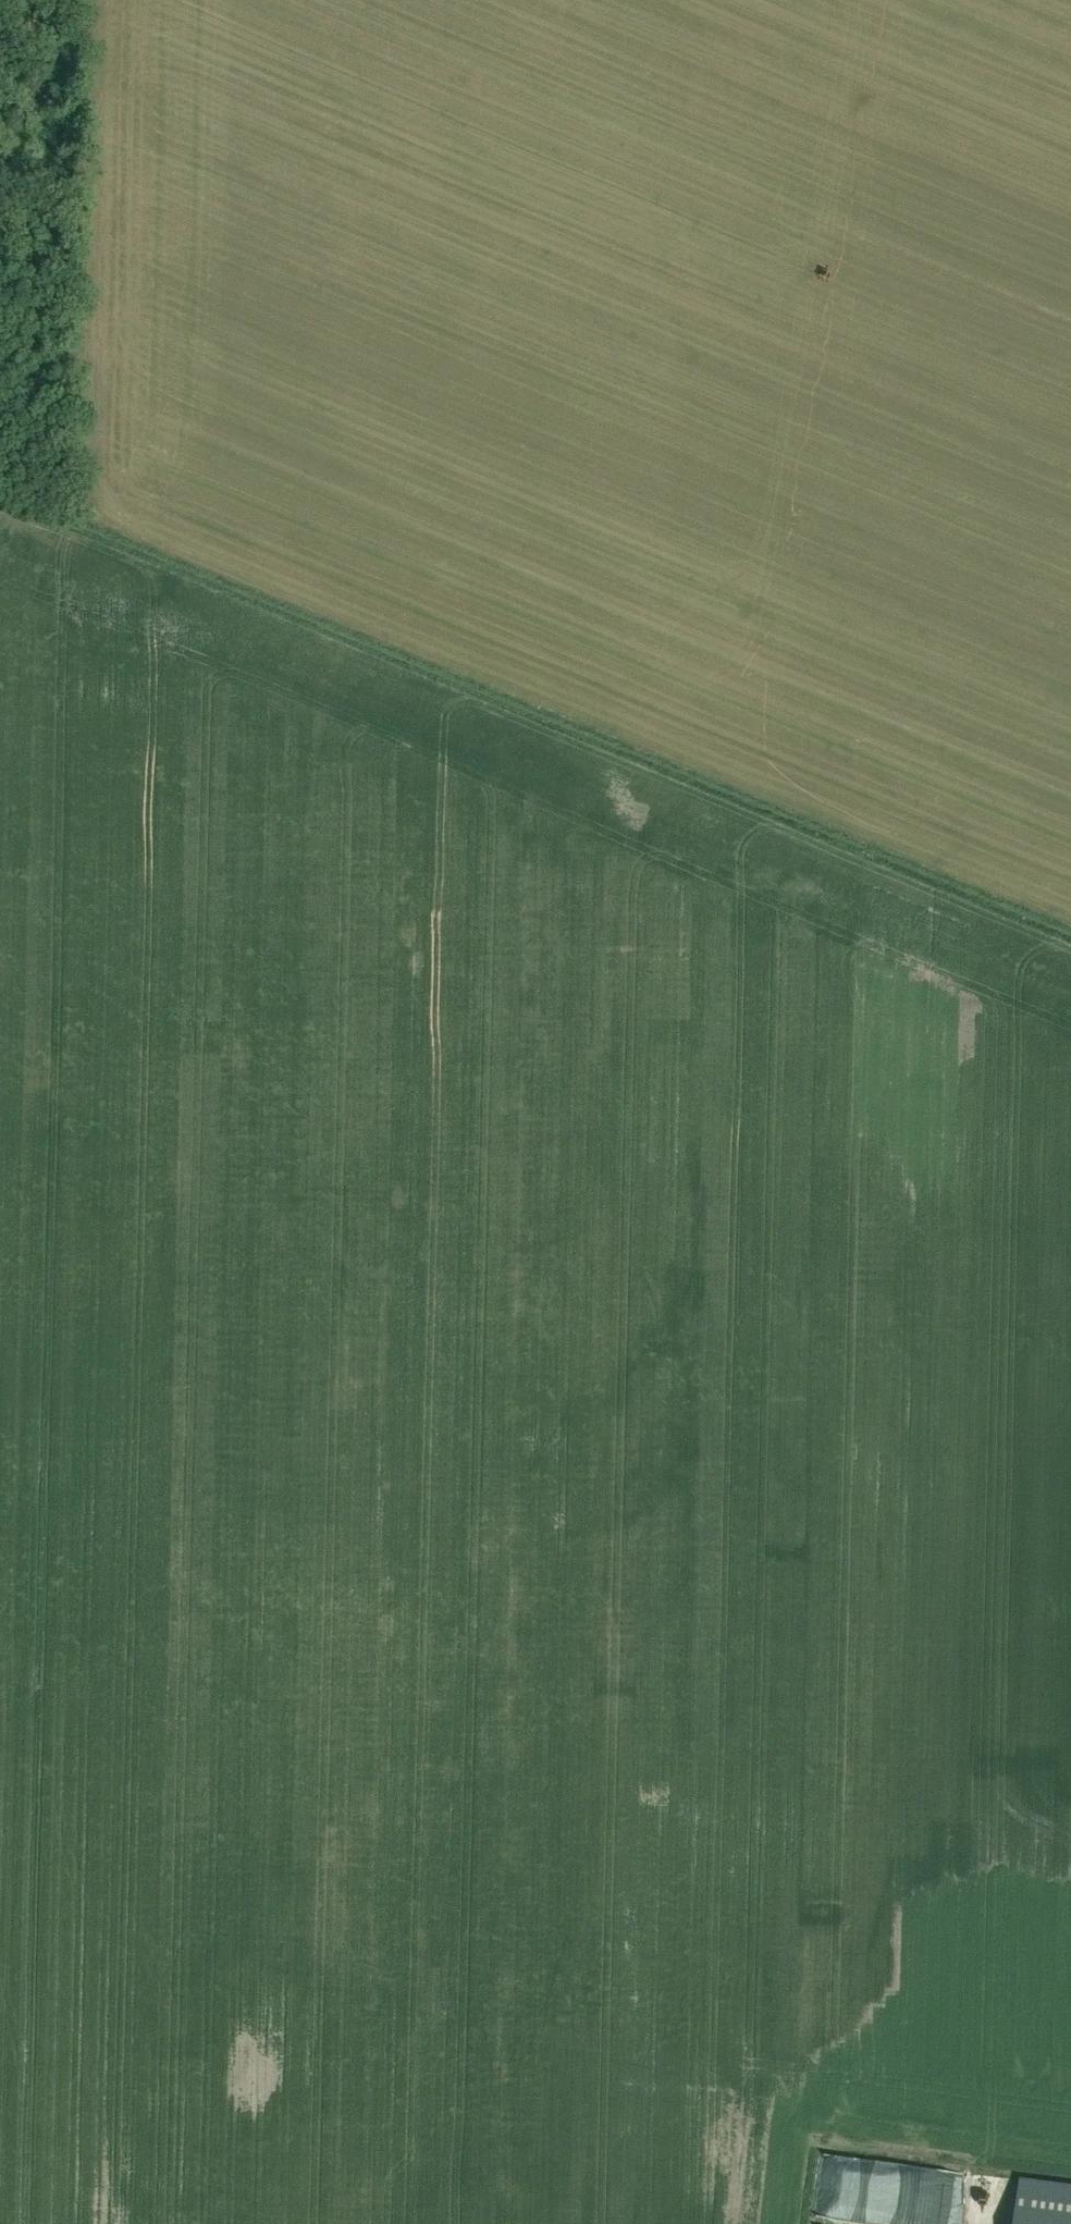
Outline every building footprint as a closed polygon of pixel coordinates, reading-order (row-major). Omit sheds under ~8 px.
[(1021,2180),(1015,2223),(1070,2223),(1070,2187),(1021,2180)] [(849,2213),(874,2213),(874,2199),(848,2200),(849,2213)]
